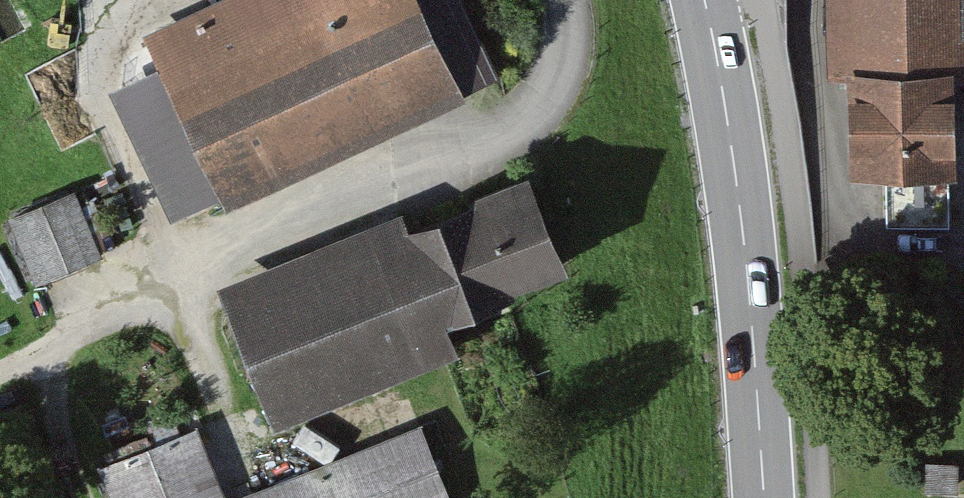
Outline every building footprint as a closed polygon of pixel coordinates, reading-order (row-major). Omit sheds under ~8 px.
[(129,87),(191,215),(226,198),(237,221),(481,104),(430,0),(234,0),(159,36),(173,66),(129,87)] [(840,77),(867,76),(870,176),(963,174),(963,0),(838,0),(840,77)] [(425,214),(240,282),(293,427),(484,356),(472,323),(594,278),(557,178),(429,225),(425,214)] [(87,196),(18,218),(40,285),(109,262),(87,196)] [(434,428),(243,497),(460,497),(434,428)] [(108,465),(120,497),(233,497),(207,429),(108,465)]
